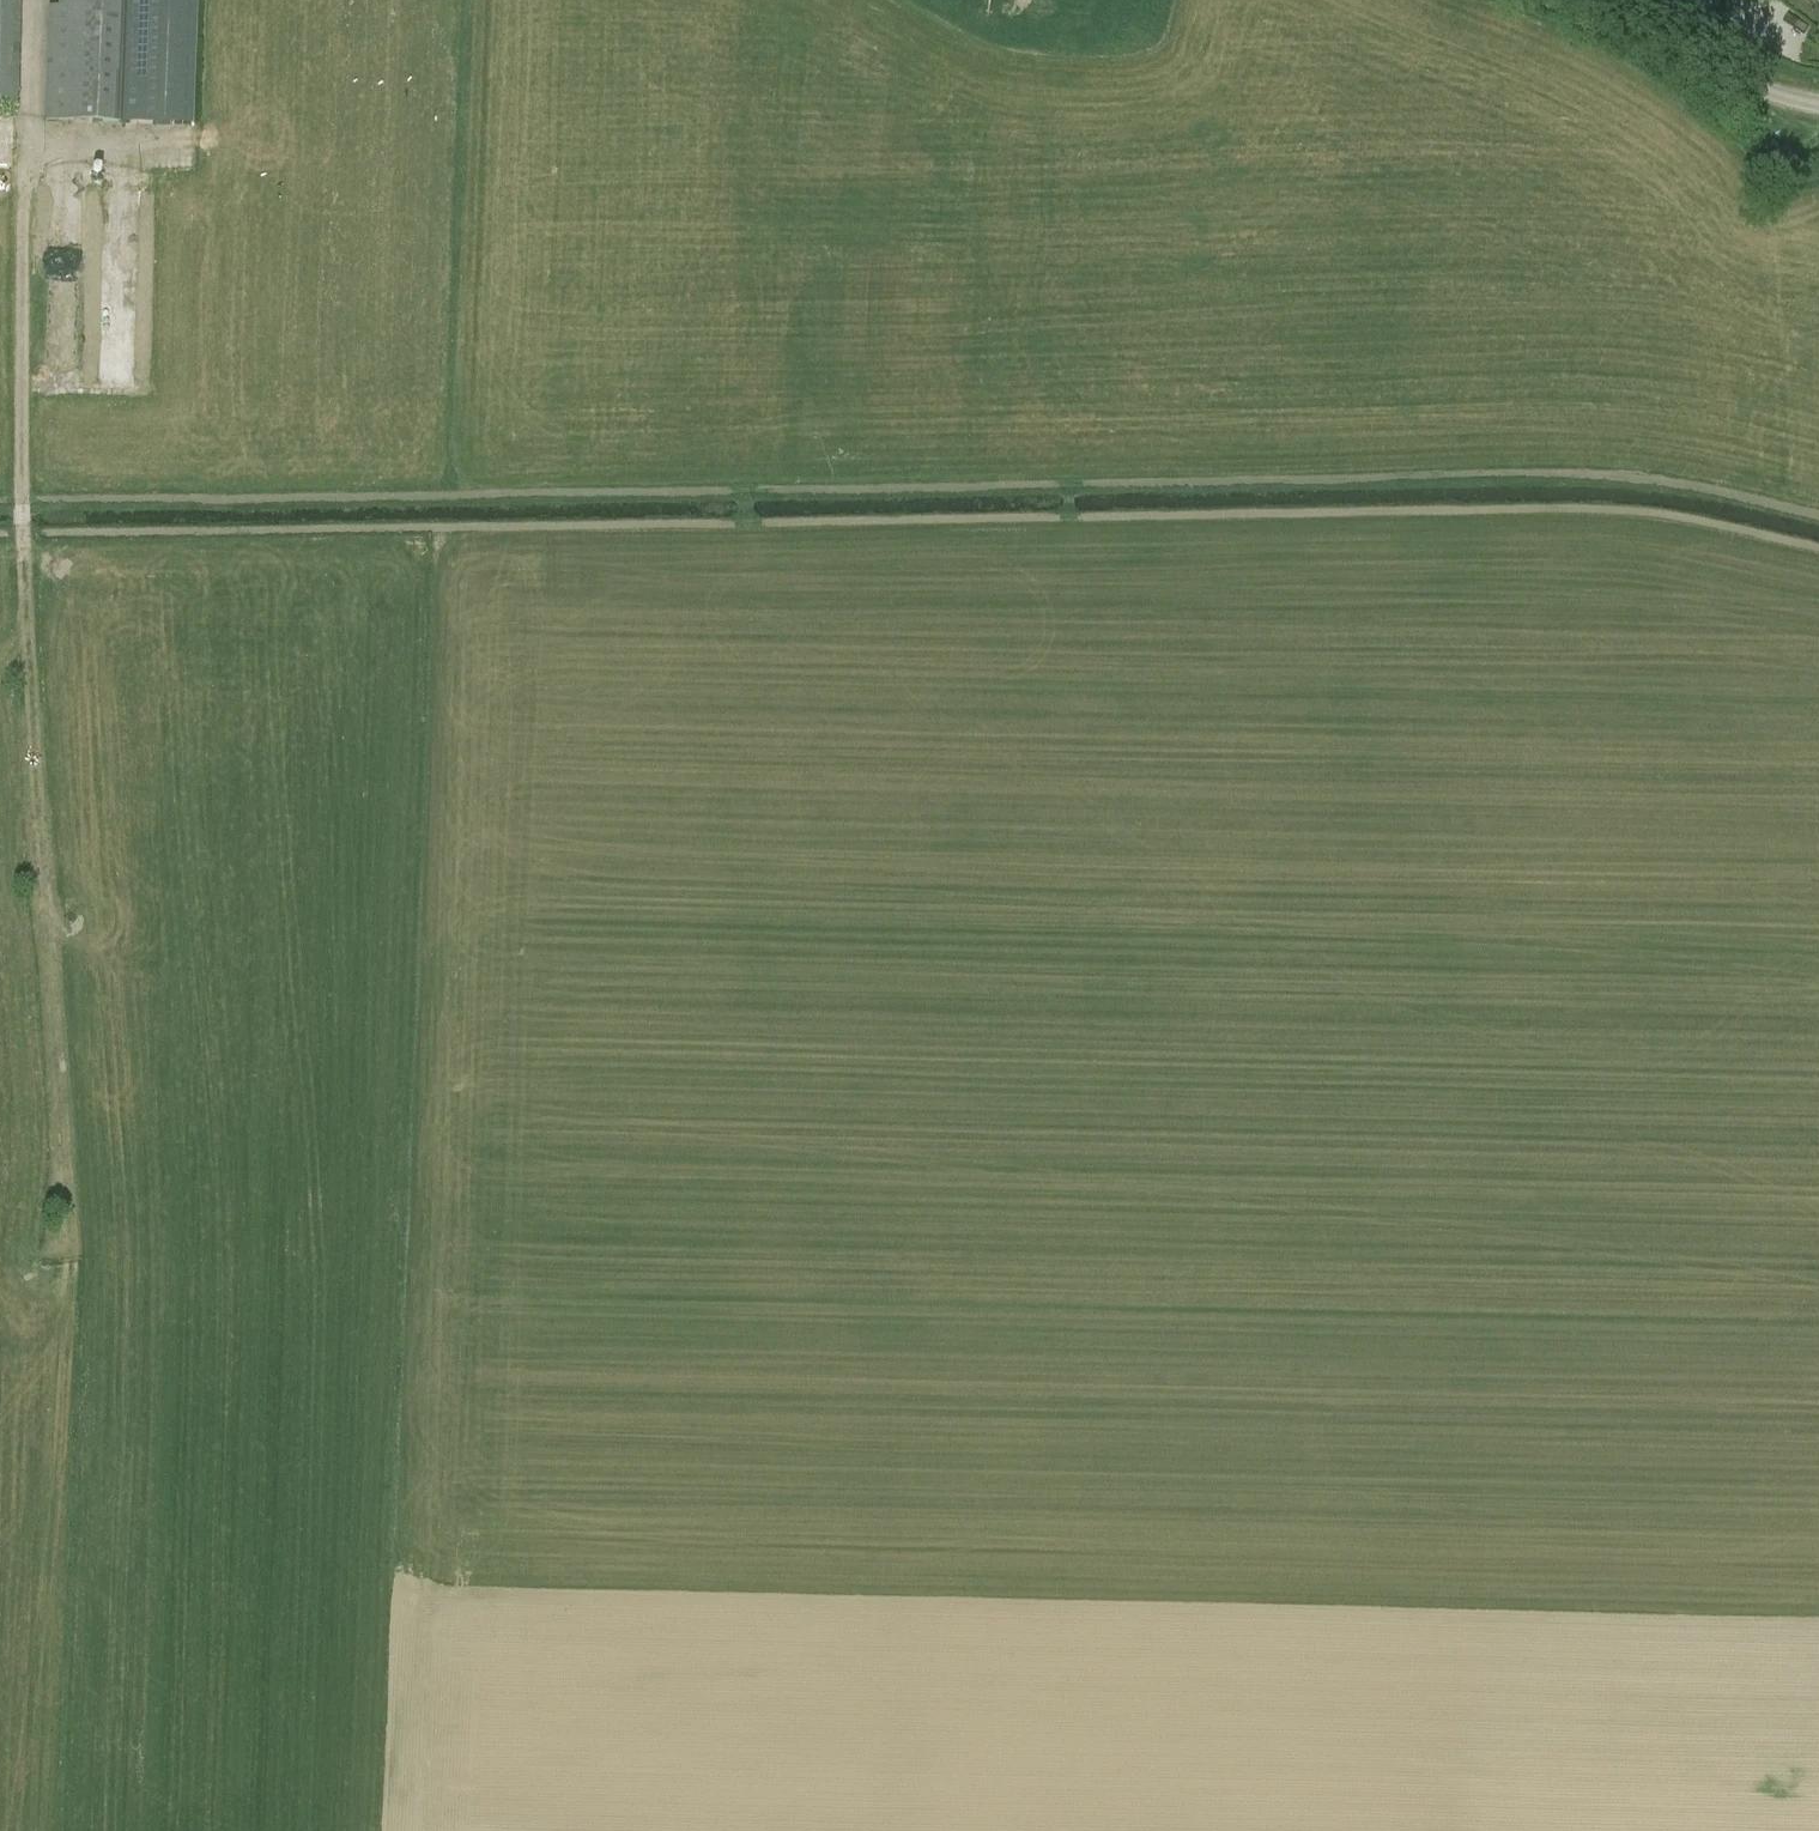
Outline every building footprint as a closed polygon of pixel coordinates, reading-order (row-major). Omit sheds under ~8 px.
[(18,109),(20,0),(0,0),(0,108),(18,109)] [(58,7),(48,7),(44,122),(143,125),(188,127),(192,0),(59,0),(58,7)] [(1683,13),(1687,0),(1650,0),(1650,2),(1683,13)]
